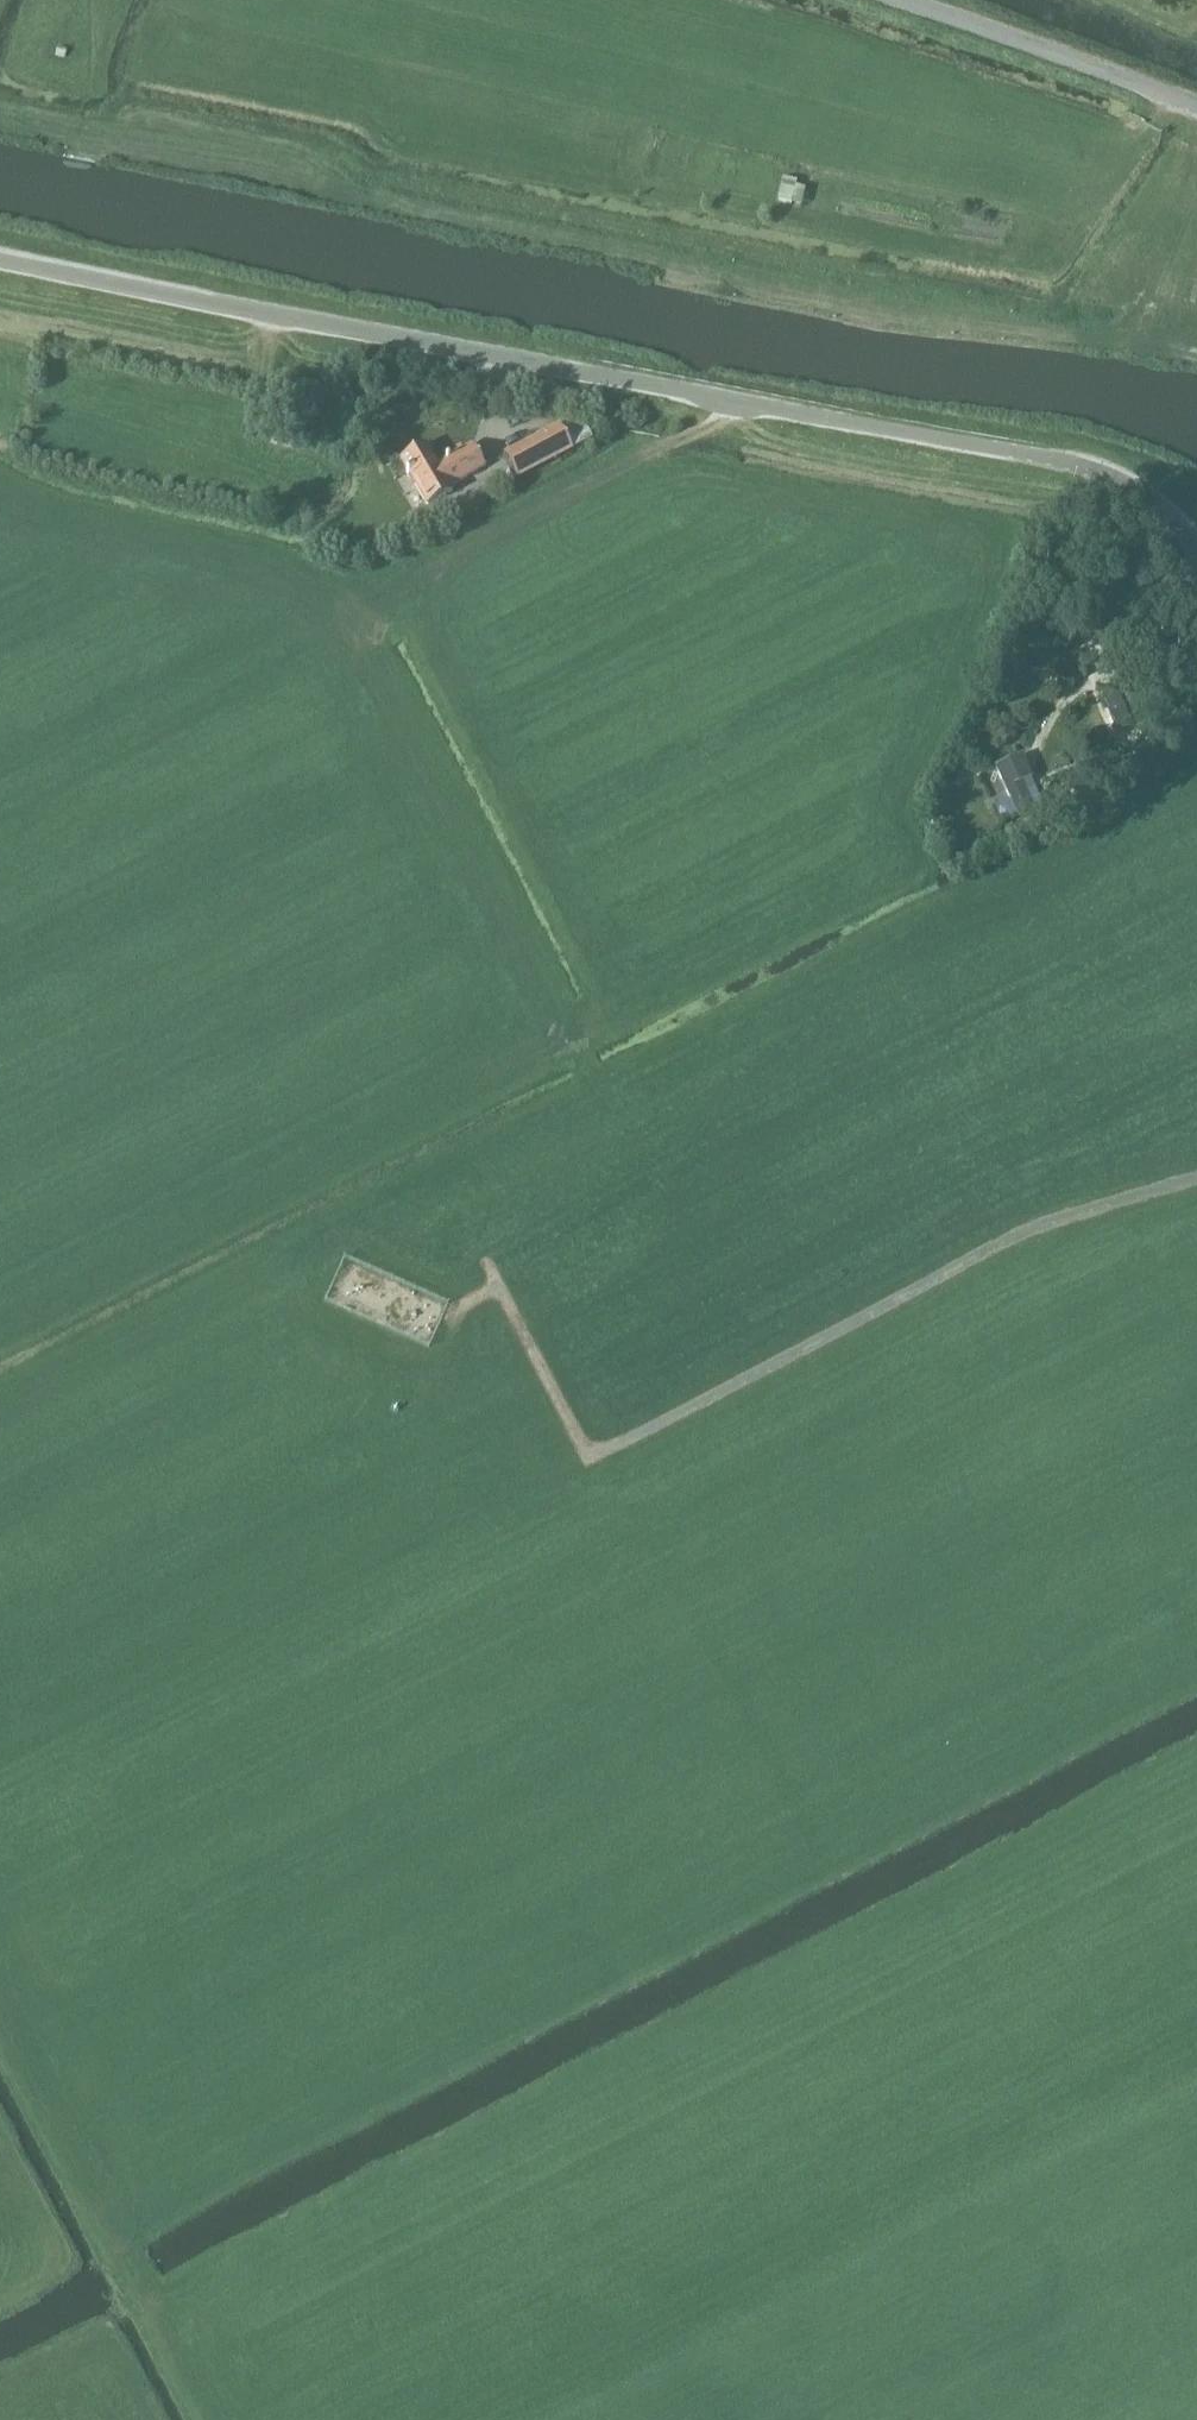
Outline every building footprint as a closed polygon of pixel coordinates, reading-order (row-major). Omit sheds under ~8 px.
[(797,181),(783,178),(778,202),(802,208),(807,190),(796,187),(797,181)] [(707,180),(706,201),(718,201),(719,181),(707,180)] [(580,417),(560,428),(559,427),(544,434),(503,456),(517,481),(593,440),(580,417)] [(426,445),(400,460),(428,508),(455,493),(451,486),(484,467),(473,446),(437,465),(426,445)] [(1095,651),(1105,668),(1114,663),(1103,646),(1095,651)] [(1037,651),(1031,668),(1068,682),(1074,665),(1037,651)] [(1117,695),(1105,700),(1118,729),(1130,724),(1117,695)] [(1021,784),(1032,779),(1023,757),(996,768),(1019,820),(1034,813),(1021,784)]
